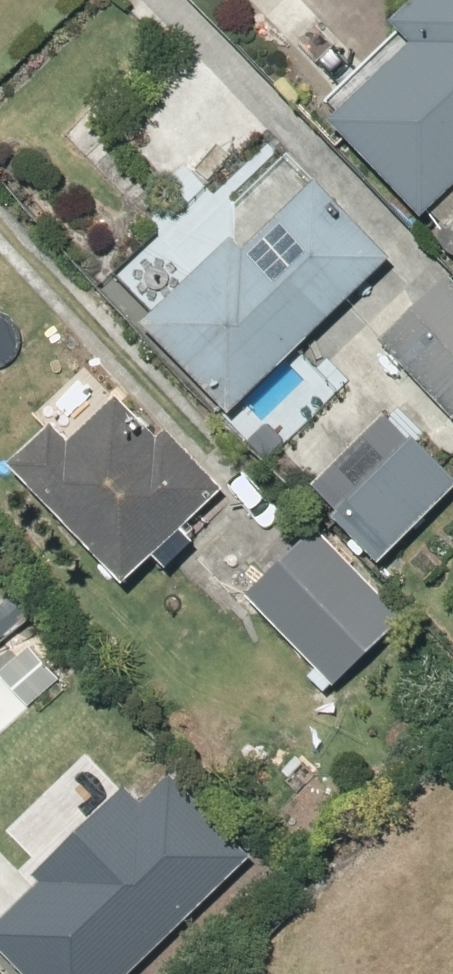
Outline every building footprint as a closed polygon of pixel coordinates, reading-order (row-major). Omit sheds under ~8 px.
[(422,43),(340,121),(431,217),(452,196),(452,0),(424,0),(402,21),(422,43)] [(238,241),(151,325),(236,413),(396,257),(321,180),(248,251),(238,241)] [(452,408),(452,279),(389,341),(452,408)] [(17,465),(131,585),(161,556),(171,568),(199,542),(188,530),(229,490),(172,430),(165,437),(125,396),(77,444),(58,425),(17,465)] [(340,518),(386,563),(452,495),(452,470),(420,438),(340,518)] [(321,668),(314,676),(329,693),(338,685),(339,686),(409,619),(322,529),(251,596),(321,668)] [(73,802),(11,866),(76,931),(139,868),(73,802)] [(81,946),(108,972),(130,951),(103,924),(81,946)]
